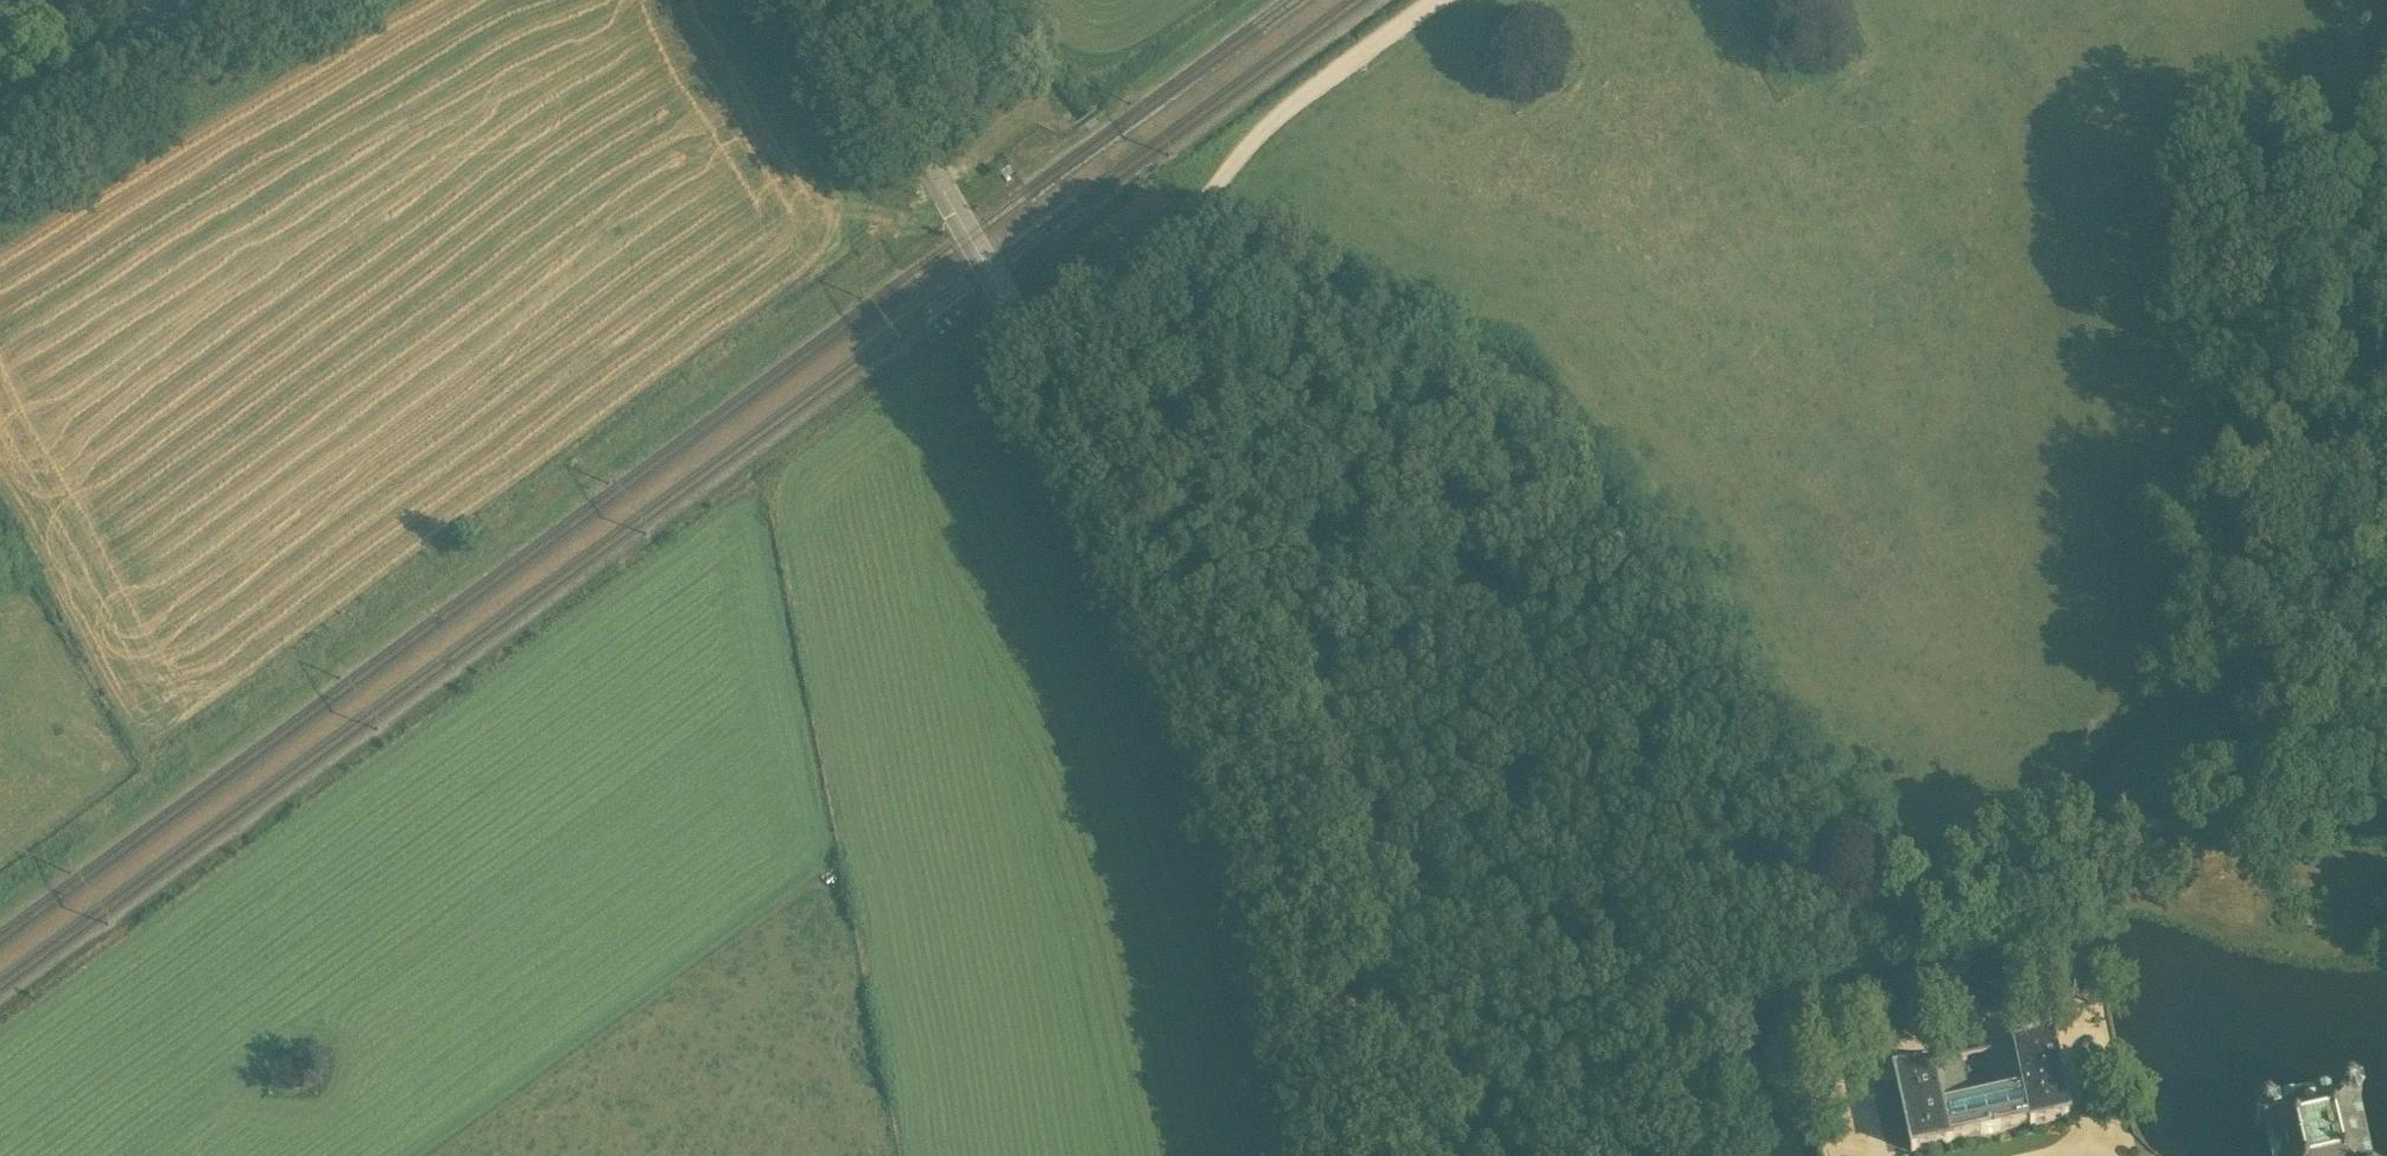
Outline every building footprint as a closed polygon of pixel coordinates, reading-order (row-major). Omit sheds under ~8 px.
[(1894,1074),(1911,1153),(1951,1144),(1950,1142),(1990,1133),(2029,1125),(2029,1127),(2070,1118),(2052,1040),(2013,1048),(2013,1049),(1973,1058),(1933,1067),(1933,1065),(1894,1074)] [(2267,1147),(2269,1154),(2262,1155),(2365,1155),(2355,1112),(2361,1104),(2359,1095),(2350,1090),(2341,1092),(2337,1099),(2275,1112),(2269,1108),(2259,1111),(2254,1119),(2256,1128),(2264,1133),(2267,1147)]
